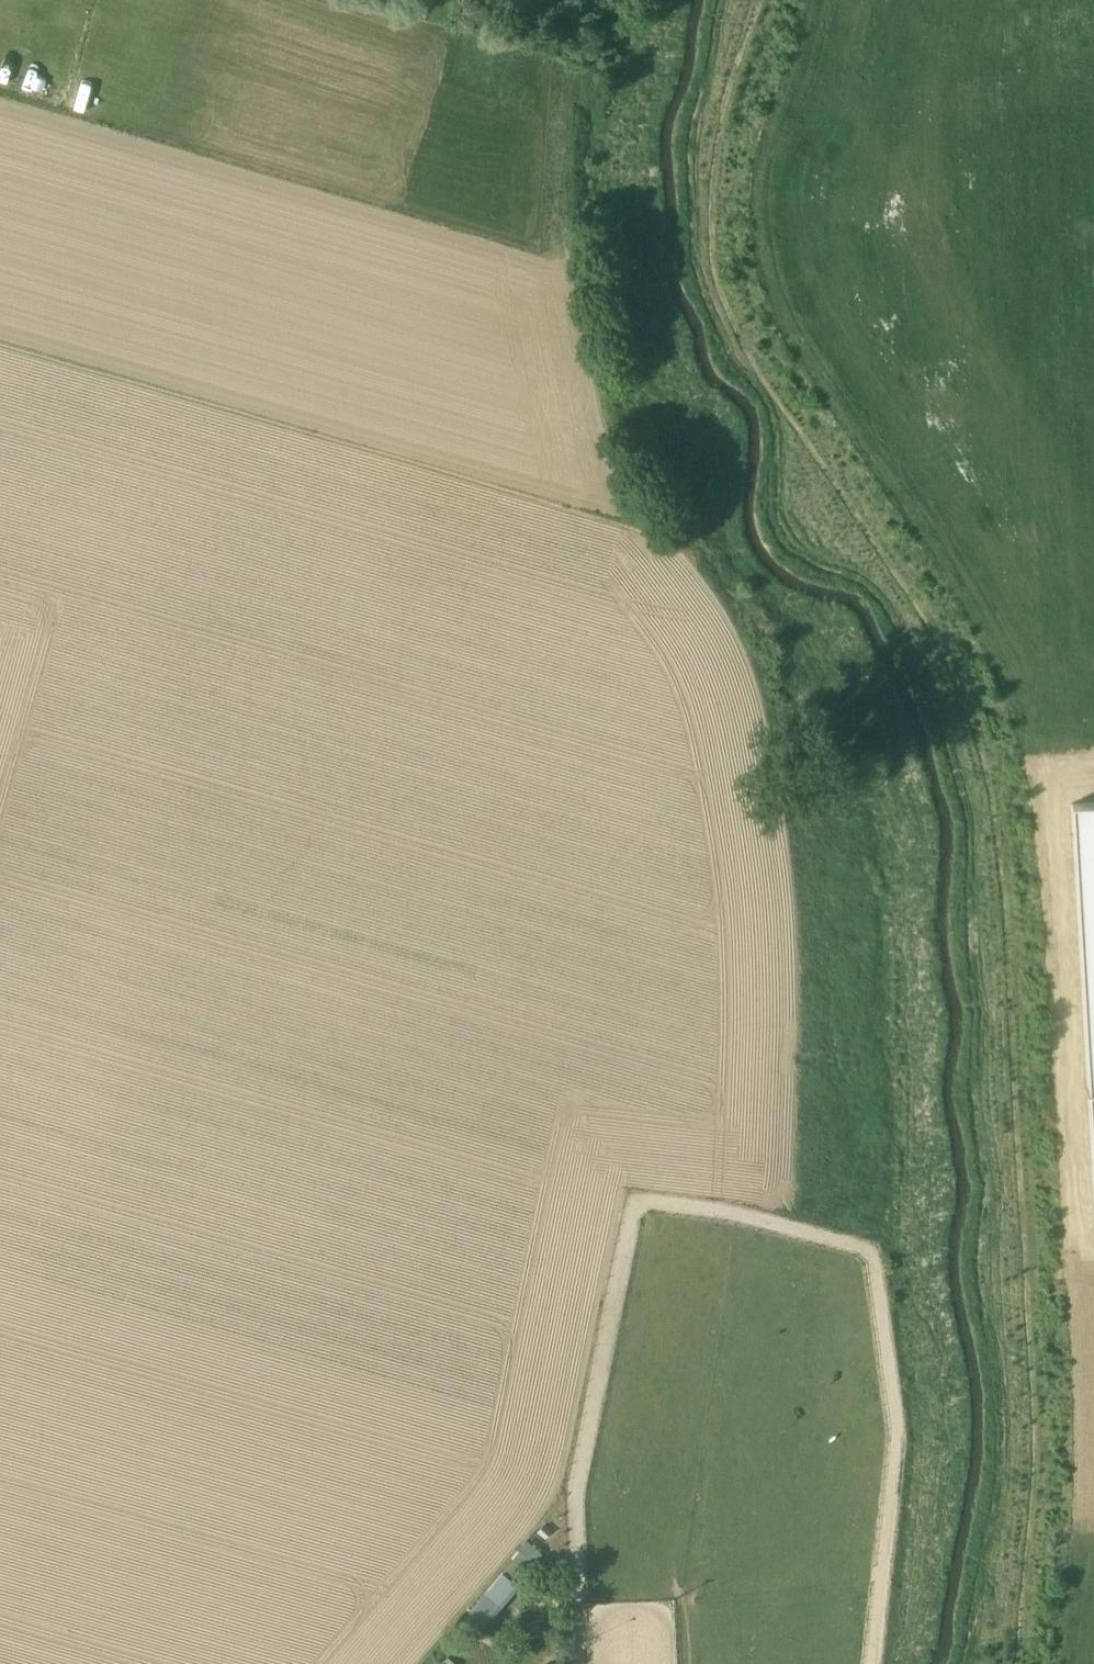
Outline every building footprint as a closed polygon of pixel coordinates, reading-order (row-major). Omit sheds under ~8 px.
[(532,1550),(524,1543),(467,1613),(482,1626),(516,1586),(515,1584),(527,1570),(520,1564),(532,1550)]
